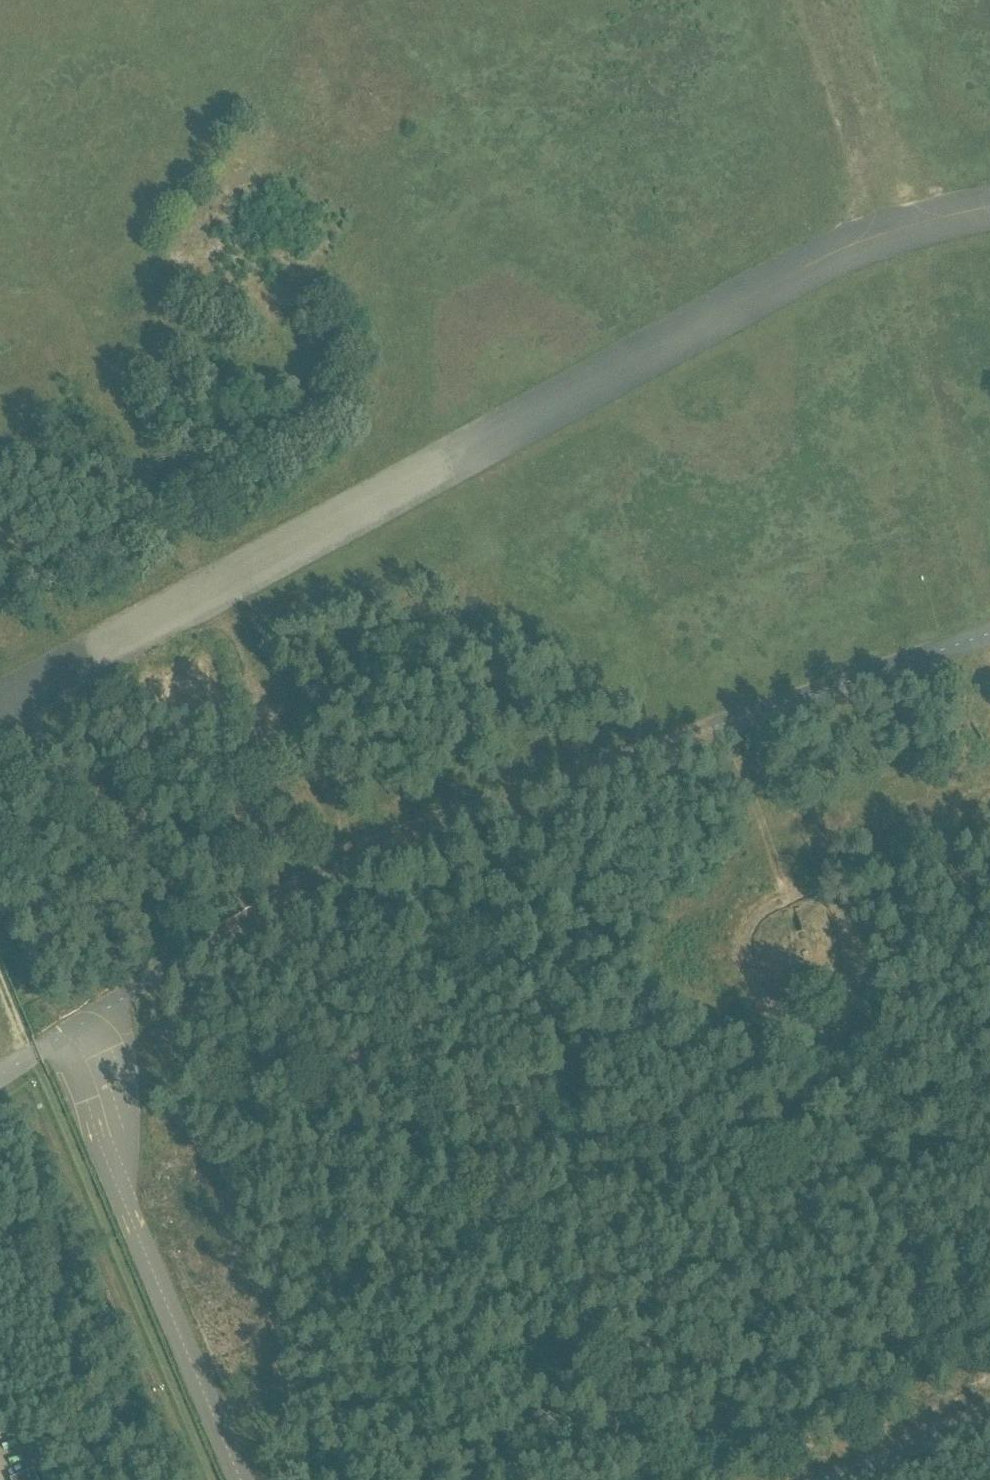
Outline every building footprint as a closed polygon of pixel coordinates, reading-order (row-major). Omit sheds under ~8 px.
[(34,1457),(1,1472),(4,1479),(44,1479),(34,1457)]
